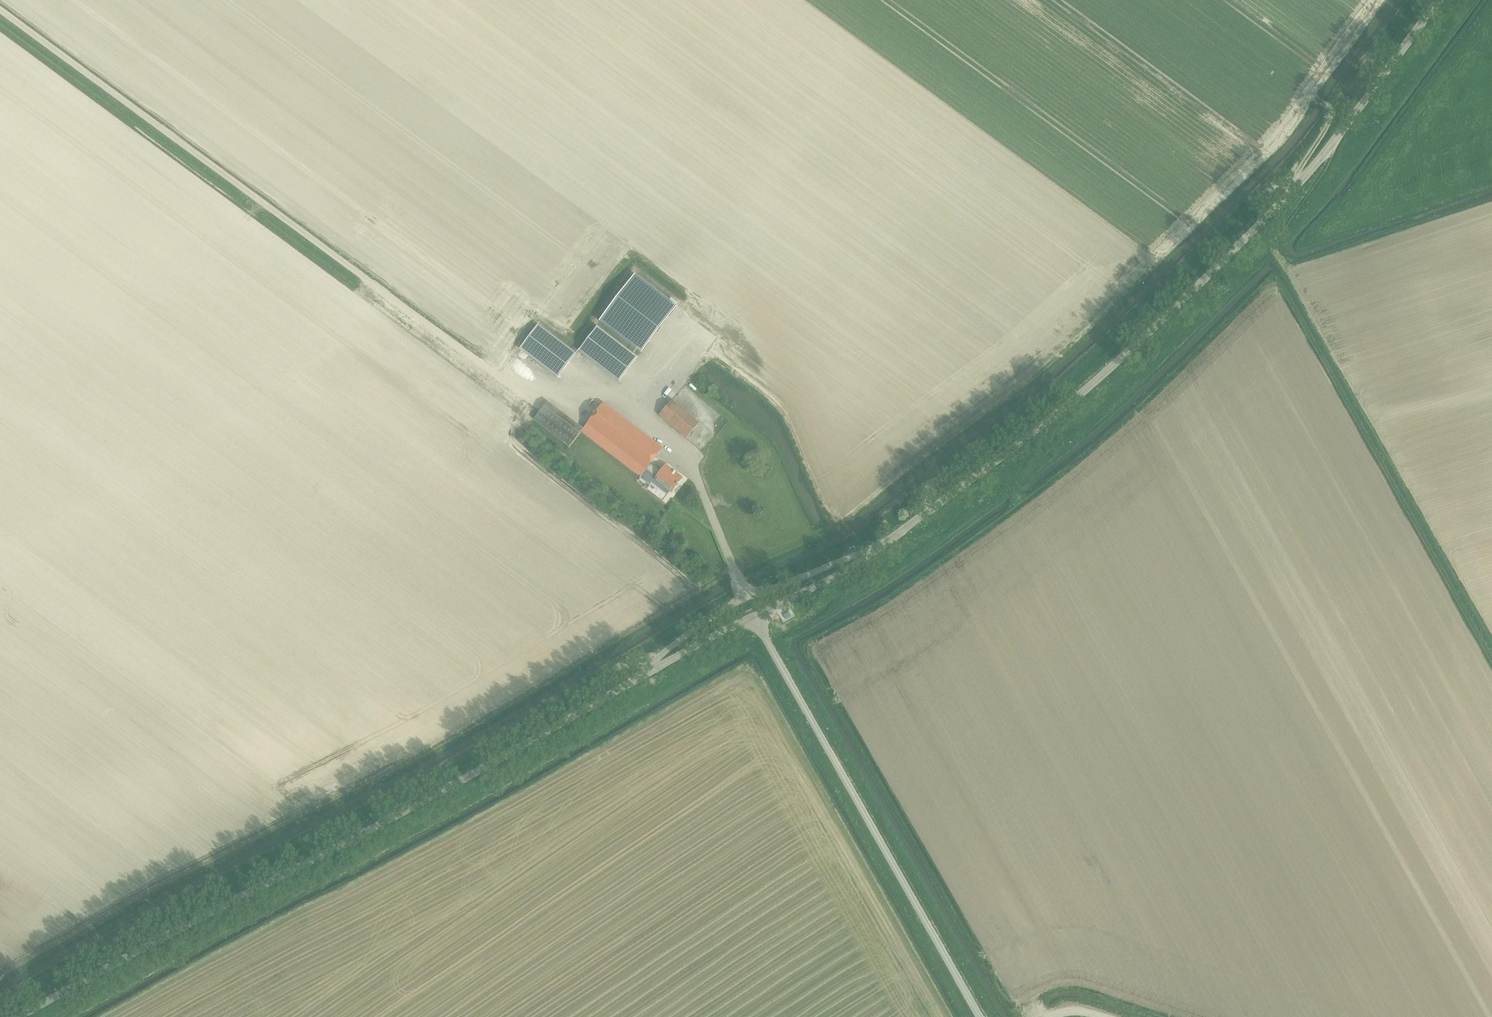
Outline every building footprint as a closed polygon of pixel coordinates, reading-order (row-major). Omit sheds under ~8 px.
[(599,321),(641,353),(676,307),(634,275),(599,321)] [(538,325),(520,348),(557,377),(576,353),(538,325)] [(597,326),(579,350),(619,381),(637,358),(597,326)] [(686,438),(699,423),(672,400),(659,415),(686,438)] [(547,402),(534,419),(569,447),(581,431),(640,477),(645,470),(655,478),(654,479),(652,482),(668,494),(670,491),(672,492),(682,478),(665,465),(661,470),(652,462),(662,449),(603,403),(583,429),(547,402)]
